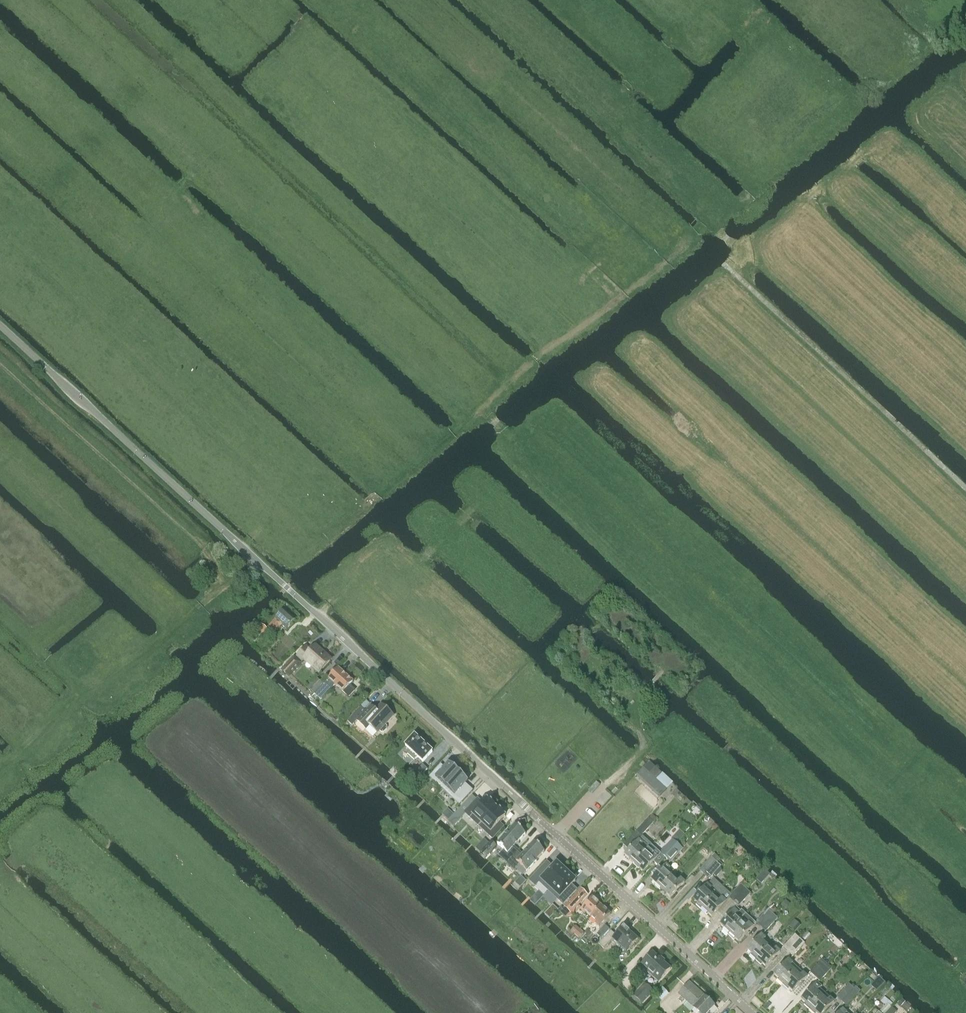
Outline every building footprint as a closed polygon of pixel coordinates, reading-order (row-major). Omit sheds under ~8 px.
[(295,619),(284,609),(268,627),(274,632),(281,624),(286,629),(295,619)] [(255,632),(249,638),(255,643),(260,637),(260,638),(267,629),(262,624),(255,632)] [(331,660),(315,646),(311,650),(306,646),(297,656),(302,660),(305,657),(320,671),(331,660)] [(282,670),(289,676),(301,662),(294,656),(282,670)] [(335,670),(314,693),(321,699),(335,684),(349,696),(354,690),(349,685),(353,681),(342,672),(339,674),(335,670)] [(352,726),(357,720),(366,729),(370,726),(377,733),(380,731),(381,733),(384,732),(387,729),(387,727),(385,725),(394,716),(381,704),(376,710),(371,706),(366,711),(361,707),(348,721),(352,726)] [(346,707),(340,713),(345,717),(350,711),(346,707)] [(414,735),(405,745),(411,751),(408,754),(414,760),(417,756),(423,762),(432,751),(414,735)] [(644,767),(636,775),(659,796),(660,796),(667,788),(666,788),(657,779),(663,773),(649,761),(644,767)] [(441,764),(429,777),(433,781),(442,789),(443,788),(459,772),(449,763),(444,767),(441,764)] [(422,765),(414,774),(418,778),(427,769),(422,765)] [(443,788),(442,789),(451,797),(452,796),(454,794),(462,802),(473,790),(465,783),(468,781),(459,772),(443,788)] [(473,804),(464,813),(478,826),(496,807),(487,798),(481,806),(475,801),(473,804)] [(496,807),(478,826),(493,839),(504,827),(499,822),(505,815),(496,807)] [(649,818),(636,831),(641,836),(642,836),(654,823),(653,822),(649,818)] [(515,824),(497,844),(503,850),(498,855),(505,862),(506,863),(517,852),(519,850),(514,846),(525,834),(515,824)] [(624,855),(633,864),(651,845),(642,836),(624,855)] [(660,853),(665,857),(677,844),(672,839),(660,853)] [(517,852),(506,863),(514,871),(520,865),(526,871),(544,851),(535,842),(523,854),(519,850),(517,852)] [(677,844),(665,857),(669,861),(670,863),(683,849),(682,849),(681,848),(677,845),(677,844)] [(651,845),(633,864),(643,873),(653,861),(657,865),(665,857),(660,853),(651,845)] [(699,870),(704,875),(716,861),(711,857),(699,870)] [(716,861),(704,875),(708,879),(720,866),(716,861)] [(547,862),(529,881),(535,887),(539,883),(548,891),(566,872),(556,863),(552,867),(547,862)] [(651,880),(660,888),(675,872),(670,868),(669,869),(665,865),(651,880)] [(566,872),(548,891),(563,905),(577,890),(571,885),(575,880),(566,872)] [(675,872),(660,888),(669,897),(684,882),(679,878),(679,879),(674,875),(676,873),(675,872)] [(695,904),(700,909),(722,886),(713,878),(707,885),(707,884),(692,900),(696,903),(695,904)] [(722,886),(700,909),(706,914),(707,913),(712,917),(725,901),(729,898),(733,902),(745,888),(740,884),(731,895),(722,886)] [(745,888),(733,902),(738,906),(750,892),(745,888)] [(569,904),(565,908),(570,912),(579,903),(587,894),(582,889),(574,898),(569,904)] [(585,910),(590,915),(600,904),(592,896),(581,909),(584,912),(585,910)] [(600,904),(590,915),(597,921),(595,922),(599,926),(610,913),(600,904)] [(734,909),(719,925),(724,928),(723,930),(728,934),(742,918),(743,919),(747,915),(741,910),(740,911),(737,907),(734,910),(734,909)] [(768,909),(756,922),(760,926),(772,913),(768,909)] [(772,913),(760,926),(765,931),(766,932),(778,918),(777,917),(772,913)] [(742,918),(728,934),(733,939),(734,937),(738,942),(752,926),(753,927),(756,923),(747,915),(743,919),(742,918)] [(615,934),(611,930),(599,943),(604,948),(612,938),(626,951),(638,939),(624,925),(615,934)] [(584,933),(576,926),(571,932),(578,939),(584,933)] [(750,955),(755,959),(770,943),(765,939),(765,938),(761,934),(747,950),(752,954),(750,955)] [(782,947),(787,951),(799,938),(794,934),(782,947)] [(799,938),(787,951),(791,956),(804,943),(799,938)] [(770,943),(755,959),(760,964),(761,963),(765,966),(779,951),(775,948),(770,943)] [(647,971),(658,981),(670,968),(652,952),(642,964),(648,970),(647,971)] [(776,979),(782,984),(797,968),(788,959),(774,975),(777,978),(776,979)] [(809,972),(814,976),(826,963),(821,959),(809,972)] [(826,963),(814,976),(819,981),(831,967),(826,963)] [(797,968),(782,984),(788,990),(789,988),(792,991),(806,976),(797,968)] [(689,981),(678,993),(687,1001),(684,1004),(691,1011),(694,1007),(700,1012),(707,1012),(714,1005),(689,981)] [(815,984),(801,999),(805,1003),(804,1004),(809,1009),(824,992),(820,989),(822,986),(817,982),(815,984)] [(645,983),(633,995),(642,1003),(653,991),(645,983)] [(836,996),(841,1001),(853,988),(848,983),(836,996)] [(656,994),(661,1001),(669,994),(663,988),(656,994)] [(853,988),(841,1001),(846,1005),(858,993),(853,988)] [(809,1009),(813,1012),(815,1012),(816,1012),(822,1012),(833,1001),(824,992),(809,1009)]
